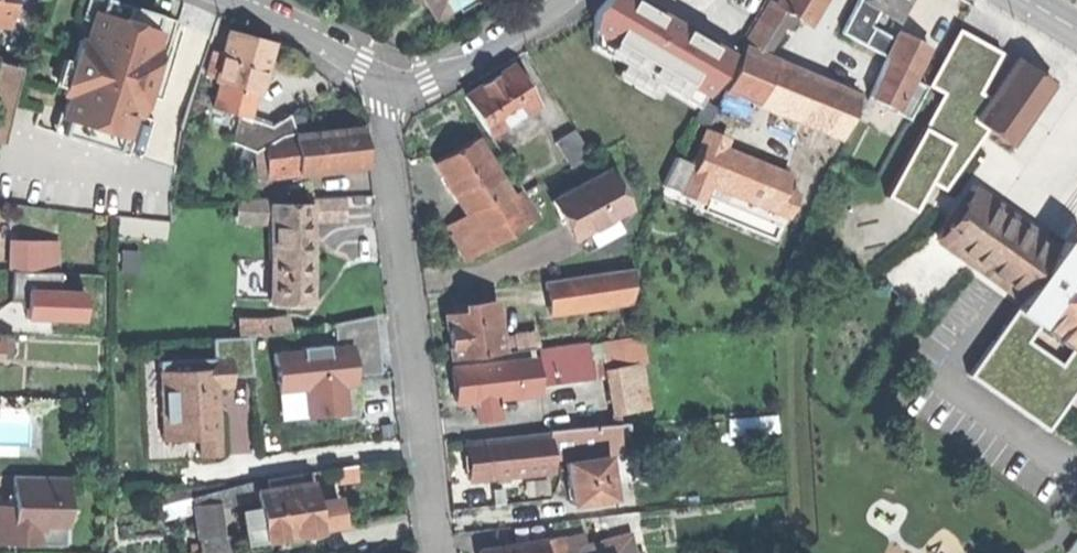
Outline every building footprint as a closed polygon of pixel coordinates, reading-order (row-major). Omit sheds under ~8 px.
[(9,23),(12,0),(0,0),(0,22),(9,23)] [(110,0),(92,0),(86,20),(94,23),(88,41),(82,39),(75,63),(67,60),(59,85),(69,88),(67,98),(73,100),(67,120),(136,141),(143,118),(149,120),(179,20),(110,0)] [(433,14),(456,0),(424,0),(433,14)] [(475,0),(456,0),(462,10),(476,2),(475,0)] [(642,0),(615,0),(594,42),(701,111),(705,102),(719,108),(726,91),(740,57),(642,0)] [(808,24),(822,0),(780,0),(777,5),(788,12),(797,17),(808,24)] [(880,10),(862,0),(860,0),(852,15),(871,26),(880,10)] [(896,19),(907,0),(862,0),(880,10),(896,19)] [(780,24),(788,12),(777,5),(771,1),(759,21),(776,31),(780,24)] [(790,30),(797,17),(788,12),(780,24),(790,30)] [(861,43),(871,26),(852,15),(842,32),(861,43)] [(741,49),(743,50),(761,57),(776,31),(759,21),(741,49)] [(896,40),(871,26),(861,43),(886,57),(896,40)] [(988,130),(1010,146),(1054,84),(1035,71),(1018,59),(990,99),(982,94),(1006,54),(962,26),(927,87),(946,96),(890,193),(915,208),(932,179),(947,189),(988,130)] [(900,32),(896,40),(886,57),(914,73),(928,48),(900,32)] [(248,38),(227,33),(222,55),(216,77),(216,79),(220,80),(255,88),(260,89),(271,44),(248,38)] [(761,57),(743,50),(740,57),(726,91),(776,112),(841,139),(854,108),(858,97),(761,57)] [(206,75),(216,77),(222,55),(212,52),(206,75)] [(913,79),(914,73),(886,57),(869,94),(897,109),(913,79)] [(16,88),(19,72),(22,64),(0,58),(0,141),(2,141),(7,124),(15,91),(16,88)] [(489,134),(536,104),(512,67),(488,82),(465,96),(489,134)] [(927,87),(913,79),(897,109),(895,113),(909,120),(927,87)] [(248,117),(255,88),(220,80),(213,107),(238,114),(248,117)] [(253,118),(260,89),(255,88),(248,117),(253,118)] [(865,100),(858,97),(854,108),(861,111),(865,100)] [(710,128),(717,113),(719,108),(705,102),(701,111),(696,122),(710,128)] [(234,133),(238,114),(213,107),(208,126),(234,133)] [(272,125),(253,118),(248,117),(238,114),(234,133),(231,142),(241,145),(232,163),(247,169),(253,151),(264,146),(282,136),(293,133),(289,114),(272,125)] [(361,127),(282,136),(286,174),(366,165),(364,145),(361,127)] [(734,141),(707,129),(693,162),(677,155),(662,189),(779,239),(799,192),(789,188),(794,175),(731,148),(734,141)] [(559,142),(573,167),(592,157),(578,132),(559,142)] [(267,178),(286,174),(282,136),(264,146),(267,172),(267,178)] [(438,161),(458,195),(497,172),(477,138),(438,161)] [(256,174),(267,172),(264,146),(253,151),(256,174)] [(613,168),(554,201),(578,242),(636,209),(613,168)] [(497,172),(458,195),(468,213),(471,218),(488,247),(510,234),(527,224),(511,196),(497,172)] [(522,190),(511,196),(527,224),(538,218),(522,190)] [(939,239),(1023,299),(1044,269),(1054,254),(1049,250),(971,195),(939,239)] [(239,218),(271,219),(271,205),(271,200),(239,199),(239,218)] [(309,205),(271,205),(271,219),(309,219),(309,205)] [(468,213),(453,222),(456,226),(471,218),(468,213)] [(466,260),(488,247),(471,218),(456,226),(453,222),(446,225),(456,242),(466,260)] [(309,258),(309,219),(271,219),(271,303),(309,303),(309,258)] [(534,235),(527,224),(510,234),(516,246),(534,235)] [(1066,238),(1054,254),(1044,269),(1023,299),(971,373),(1050,424),(1076,387),(1076,246),(1066,238)] [(50,243),(13,242),(13,256),(13,269),(49,269),(50,243)] [(62,243),(50,243),(49,269),(61,269),(62,243)] [(547,281),(552,314),(634,301),(629,269),(547,281)] [(24,316),(87,317),(87,283),(24,282),(24,316)] [(454,359),(502,352),(495,302),(465,307),(466,313),(448,315),(451,340),(454,359)] [(260,316),(233,316),(233,333),(264,332),(287,329),(284,312),(260,316)] [(331,321),(332,343),(348,341),(352,372),(377,370),(372,314),(331,321)] [(0,333),(0,355),(11,355),(11,333),(0,333)] [(153,359),(154,389),(156,439),(192,437),(193,455),(218,454),(217,436),(215,386),(228,386),(228,373),(247,373),(245,335),(209,337),(210,356),(153,359)] [(332,343),(271,350),(275,392),(300,389),(343,384),(353,383),(352,378),(352,372),(348,341),(332,343)] [(534,360),(510,362),(514,393),(538,390),(534,360)] [(510,362),(454,369),(457,399),(471,398),(477,397),(497,395),(514,393),(510,362)] [(560,366),(562,383),(584,380),(582,363),(560,366)] [(641,364),(630,366),(634,389),(646,387),(641,364)] [(630,366),(607,370),(615,415),(638,411),(634,389),(630,366)] [(343,384),(300,389),(303,417),(346,412),(343,384)] [(650,408),(646,387),(634,389),(638,411),(650,408)] [(499,417),(497,395),(477,397),(478,405),(479,419),(499,417)] [(550,431),(550,434),(553,457),(631,449),(628,423),(550,431)] [(550,434),(524,436),(528,473),(554,470),(553,457),(550,434)] [(470,479),(528,473),(524,436),(466,443),(468,461),(470,479)] [(631,455),(607,459),(609,477),(633,474),(631,455)] [(606,457),(566,462),(569,484),(572,503),(584,501),(612,497),(609,477),(607,459),(606,457)] [(299,484),(298,473),(267,478),(265,478),(267,489),(299,484)] [(0,504),(0,544),(44,544),(44,523),(66,524),(67,476),(16,475),(16,505),(0,504)] [(265,478),(253,481),(255,491),(267,489),(265,478)] [(220,500),(255,491),(253,481),(218,490),(220,500)] [(311,482),(299,484),(267,489),(255,491),(260,518),(262,535),(263,540),(286,536),(296,534),(319,530),(319,528),(314,499),(311,482)] [(218,490),(201,494),(204,505),(205,504),(220,500),(218,490)] [(201,494),(187,498),(189,536),(206,535),(205,504),(204,505),(201,494)] [(337,495),(314,499),(319,528),(341,524),(339,509),(337,495)] [(519,500),(521,523),(555,519),(552,496),(519,500)] [(613,504),(612,497),(584,501),(585,508),(613,504)] [(248,537),(262,535),(260,518),(245,520),(248,537)] [(567,551),(567,552),(635,552),(630,534),(567,551)] [(544,540),(546,552),(567,552),(567,551),(564,536),(544,540)] [(1068,552),(1076,552),(1076,536),(1066,551),(1068,552)] [(481,551),(481,552),(546,552),(544,540),(481,551)] [(234,542),(199,544),(200,552),(235,552),(234,542)]
